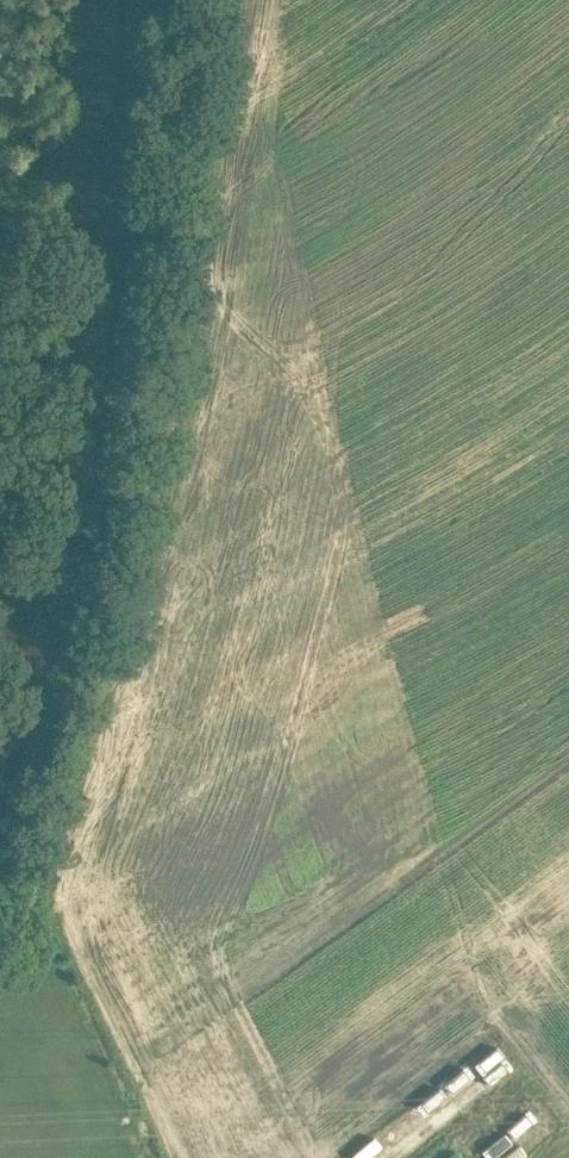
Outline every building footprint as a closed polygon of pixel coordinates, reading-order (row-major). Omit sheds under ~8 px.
[(406,1122),(382,1133),(392,1156),(416,1145),(406,1122)]
